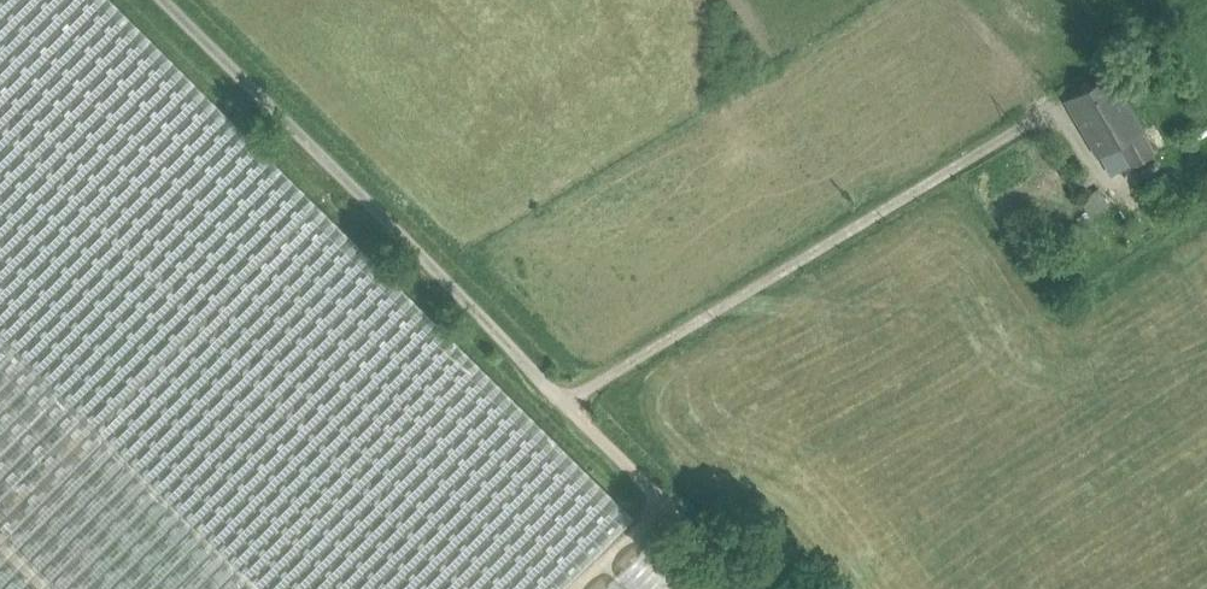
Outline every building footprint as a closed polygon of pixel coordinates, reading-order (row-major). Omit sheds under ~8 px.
[(111,0),(85,0),(0,85),(0,339),(103,440),(252,588),(564,588),(635,519),(111,0)] [(85,0),(0,0),(0,85),(85,0)] [(1109,77),(1068,101),(1098,154),(1116,144),(1140,130),(1109,77)] [(1140,130),(1116,144),(1130,167),(1154,152),(1140,130)] [(1098,190),(1080,202),(1089,215),(1107,204),(1098,190)] [(103,440),(0,339),(0,543),(103,440)] [(103,440),(0,543),(0,588),(252,588),(103,440)] [(638,550),(599,588),(678,588),(638,550)]
